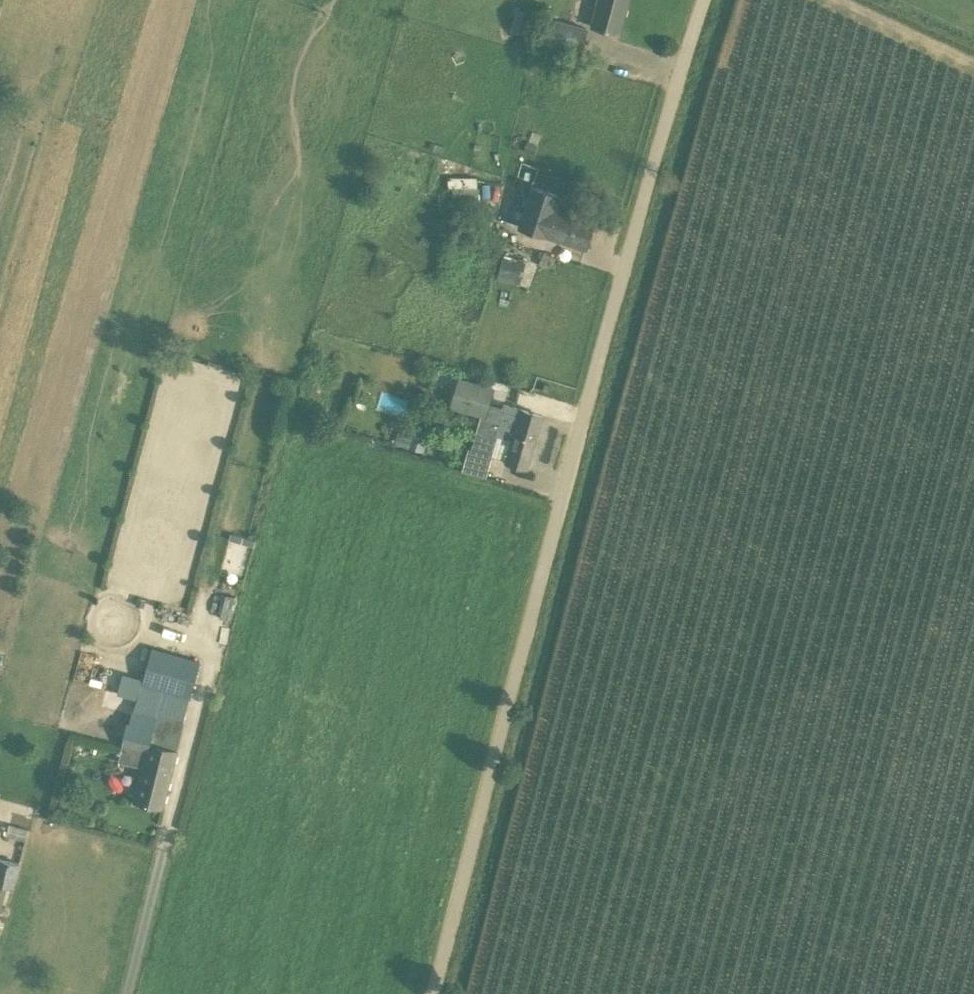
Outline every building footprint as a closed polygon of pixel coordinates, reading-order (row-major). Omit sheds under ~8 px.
[(591,25),(619,32),(628,0),(597,0),(591,25)] [(581,54),(588,27),(546,15),(538,43),(581,54)] [(481,203),(480,173),(451,174),(452,204),(481,203)] [(594,220),(554,207),(558,195),(532,186),(519,225),(586,246),(594,220)] [(519,281),(525,258),(505,252),(498,276),(519,281)] [(542,415),(502,403),(500,410),(486,406),(491,390),(458,380),(451,405),(484,415),(473,451),(491,456),(497,435),(512,439),(506,460),(527,467),(542,415)] [(120,743),(146,750),(134,800),(162,807),(176,751),(149,743),(157,716),(160,717),(160,714),(184,720),(189,697),(200,659),(150,645),(140,683),(133,709),(131,716),(127,715),(120,743)] [(6,885),(14,887),(20,862),(0,857),(0,909),(6,885)]
